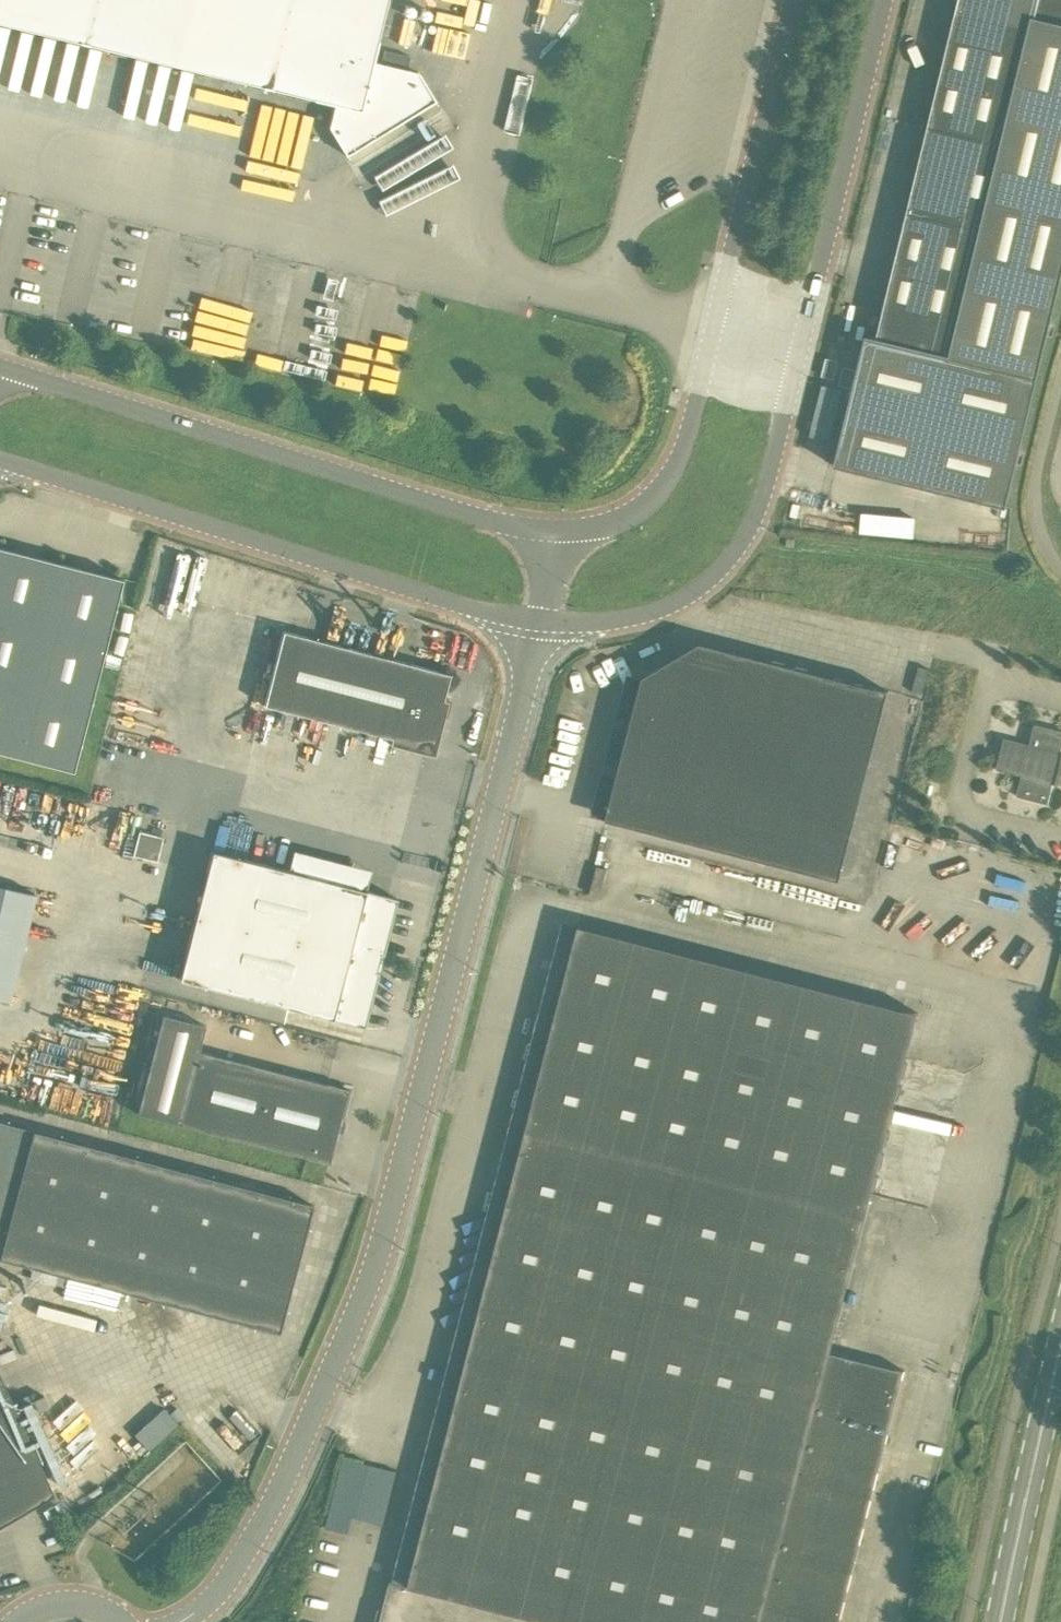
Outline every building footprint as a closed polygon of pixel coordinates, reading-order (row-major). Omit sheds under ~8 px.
[(388,0),(0,0),(0,23),(335,104),(329,127),(346,155),(436,100),(418,72),(373,61),(388,0)] [(834,465),(1006,507),(1060,281),(1060,0),(958,0),(956,9),(926,133),(916,131),(895,216),(906,218),(877,337),(866,335),(834,465)] [(720,61),(703,68),(709,81),(726,74),(720,61)] [(448,139),(420,154),(426,165),(454,150),(448,139)] [(122,579),(0,547),(0,751),(73,770),(122,579)] [(435,755),(449,700),(444,699),(451,673),(283,630),(264,705),(392,738),(391,744),(435,755)] [(840,879),(889,690),(701,642),(672,659),(644,676),(607,819),(840,879)] [(581,759),(589,723),(569,718),(560,753),(581,759)] [(1060,752),(1060,731),(1034,724),(1029,744),(1004,737),(996,769),(1022,775),(1017,795),(1048,803),(1060,752)] [(958,813),(957,800),(942,802),(943,815),(958,813)] [(158,862),(164,837),(139,831),(133,856),(158,862)] [(366,890),(213,851),(180,979),(333,1018),(333,1019),(365,1027),(398,898),(366,890)] [(346,860),(344,871),(374,877),(376,865),(346,860)] [(36,894),(0,885),(0,999),(9,1001),(36,894)] [(379,1621),(839,1621),(904,1370),(830,1351),(865,1215),(918,1014),(579,925),(526,1128),(412,1570),(403,1605),(385,1600),(379,1621)] [(137,1113),(329,1163),(348,1088),(199,1050),(205,1024),(162,1013),(137,1113)] [(1,1260),(279,1332),(313,1204),(40,1133),(0,1122),(0,1264),(1,1260)] [(921,1175),(924,1160),(890,1154),(888,1169),(921,1175)] [(887,1175),(883,1189),(917,1199),(921,1185),(887,1175)] [(864,1276),(877,1279),(885,1247),(872,1244),(864,1276)] [(54,1495),(0,1376),(0,1526),(54,1495)] [(161,1454),(188,1425),(170,1408),(143,1437),(161,1454)] [(350,1456),(336,1513),(362,1520),(377,1463),(350,1456)]
